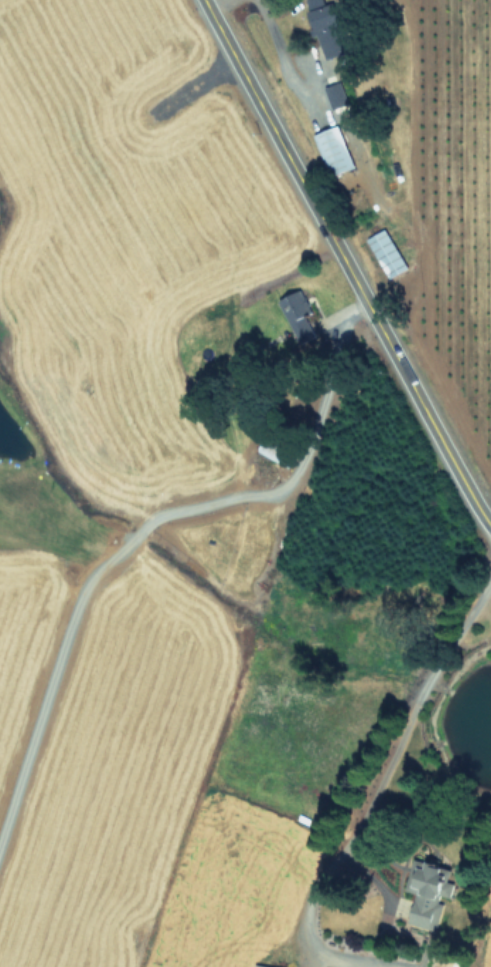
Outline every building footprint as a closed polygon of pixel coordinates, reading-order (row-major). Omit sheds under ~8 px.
[(351,49),(335,1),(326,4),(324,0),(307,0),(327,58),(351,49)] [(326,86),(332,107),(347,103),(341,81),(326,86)] [(317,133),(334,175),(356,166),(338,124),(317,133)] [(388,278),(407,270),(390,228),(371,236),(388,278)] [(301,343),(316,336),(307,314),(313,312),(304,289),(282,298),(301,343)] [(437,929),(447,896),(453,897),(457,882),(450,880),(453,869),(417,858),(408,890),(420,893),(411,922),(437,929)]
